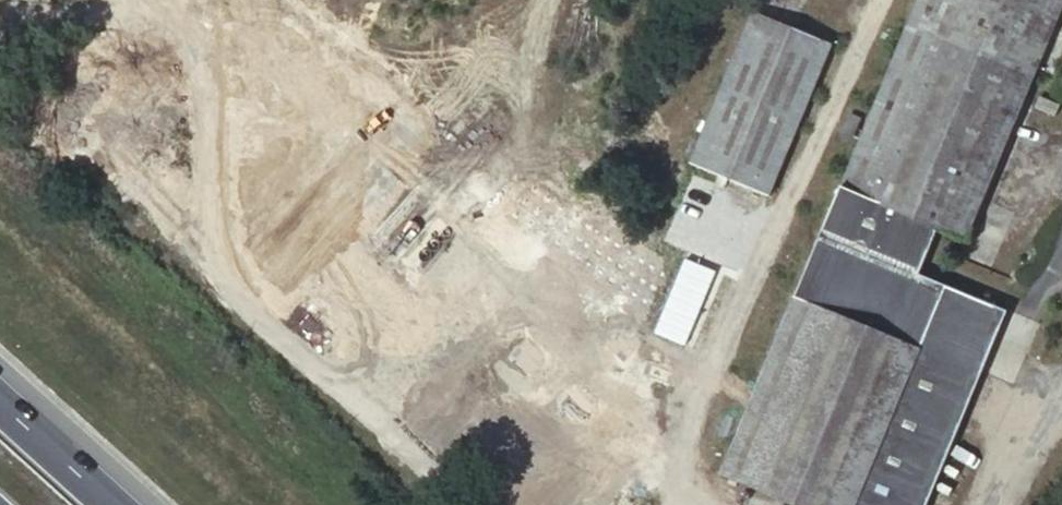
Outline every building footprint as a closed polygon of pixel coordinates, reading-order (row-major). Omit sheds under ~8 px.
[(720,475),(794,504),(926,504),(993,344),(1007,310),(921,274),(939,228),(968,240),(1061,14),(1061,0),(916,0),(720,475)] [(752,11),(689,163),(769,196),(832,43),(752,11)] [(1045,325),(1007,310),(993,344),(1031,359),(1045,325)]
